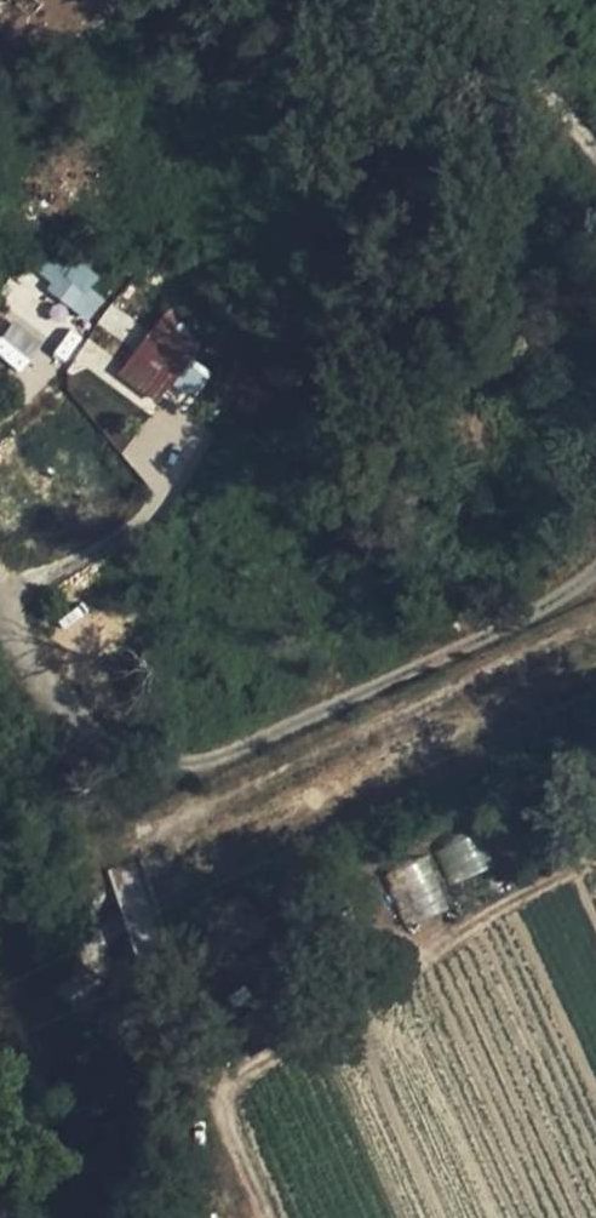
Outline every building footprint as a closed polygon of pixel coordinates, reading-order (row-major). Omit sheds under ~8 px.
[(87,287),(95,276),(58,248),(35,278),(89,319),(103,299),(87,287)] [(207,373),(190,361),(204,341),(163,314),(120,377),(155,400),(168,381),(192,396),(207,373)] [(426,859),(391,874),(411,922),(446,907),(426,859)]
